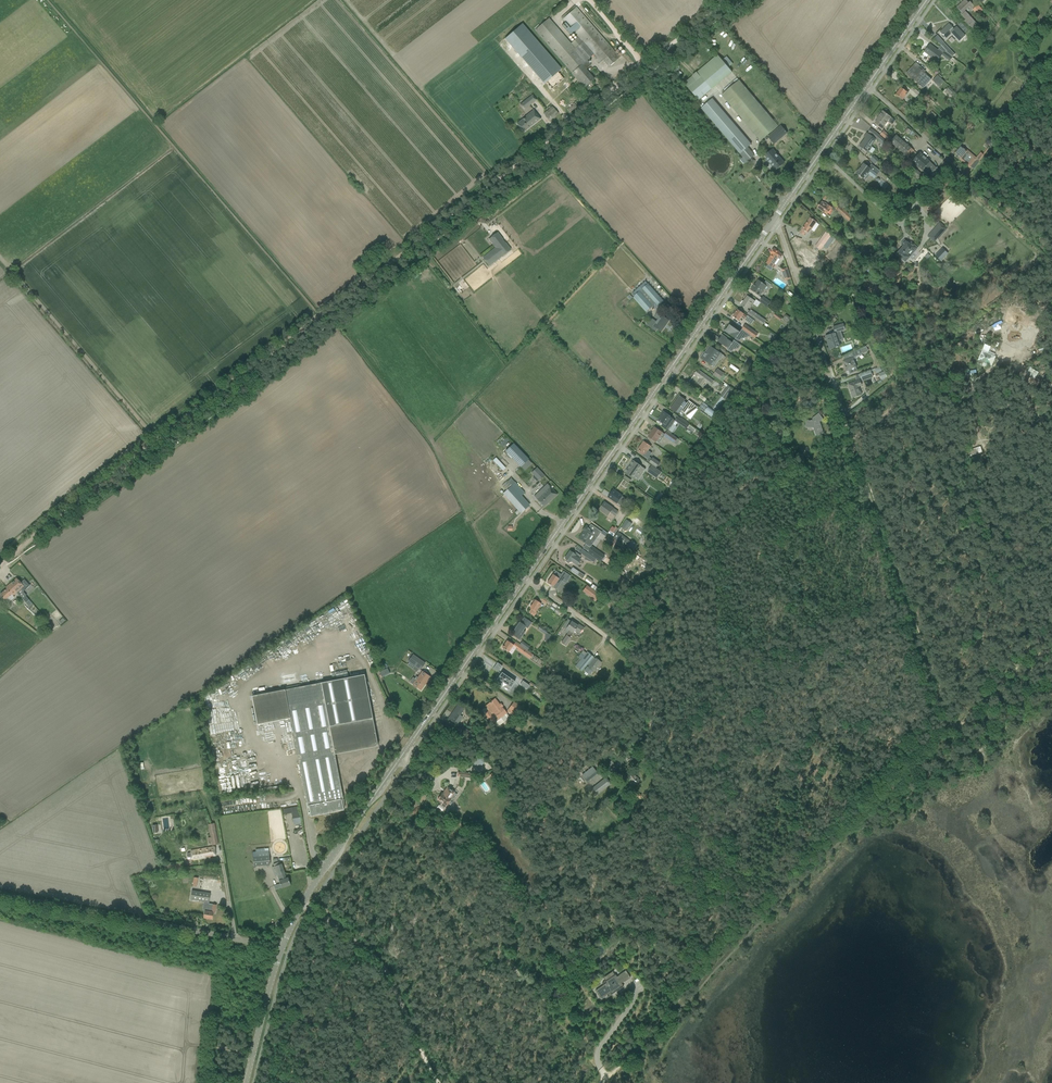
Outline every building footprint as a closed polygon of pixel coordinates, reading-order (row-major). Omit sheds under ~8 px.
[(964,20),(972,29),(977,24),(965,11),(969,6),(971,9),(974,6),(970,2),(968,3),(966,0),(965,0),(957,8),(962,13),(961,14),(966,19),(964,20)] [(983,10),(977,5),(975,8),(980,13),(983,10)] [(548,19),(535,30),(566,67),(571,72),(572,73),(571,73),(575,77),(580,84),(584,88),(594,79),(586,69),(591,65),(587,60),(586,61),(575,48),(582,42),(593,55),(597,59),(595,60),(597,62),(597,63),(598,64),(603,60),(609,67),(619,57),(575,6),(570,10),(561,18),(578,37),(571,44),(549,18),(548,19)] [(952,28),(953,27),(949,24),(940,32),(946,38),(952,33),(957,38),(960,41),(965,36),(956,27),(953,29),(952,28)] [(519,27),(503,41),(542,86),(544,85),(549,91),(561,80),(556,74),(558,72),(519,27)] [(934,38),(938,42),(941,45),(944,42),(937,35),(934,38)] [(922,54),(926,57),(928,55),(931,57),(932,57),(937,61),(942,54),(930,45),(924,52),(922,54)] [(952,57),(945,52),(943,56),(949,61),(952,57)] [(696,73),(698,75),(695,78),(692,76),(684,83),(687,87),(699,100),(732,72),(728,68),(722,61),(721,59),(717,55),(696,73)] [(727,57),(722,61),(728,68),(733,64),(727,57)] [(919,86),(920,87),(920,86),(923,89),(931,80),(923,72),(924,70),(916,63),(906,73),(912,79),(913,78),(918,83),(918,84),(919,85),(919,86)] [(932,81),(939,87),(944,81),(937,76),(932,81)] [(722,95),(761,141),(778,126),(739,80),(722,95)] [(944,90),(948,95),(952,91),(948,87),(944,90)] [(906,95),(905,94),(907,92),(901,88),(896,95),(903,100),(906,95)] [(532,94),(519,104),(524,110),(537,100),(532,94)] [(914,105),(913,107),(916,109),(923,99),(919,95),(913,103),(914,105)] [(703,106),(701,108),(703,110),(740,154),(742,156),(747,162),(750,158),(754,155),(750,150),(747,147),(751,144),(712,99),(703,106)] [(544,114),(549,121),(558,113),(552,107),(544,114)] [(517,124),(523,132),(541,119),(534,110),(517,124)] [(879,118),(875,123),(882,129),(891,117),(883,111),(878,118),(879,118)] [(768,137),(773,144),(786,133),(781,126),(768,137)] [(870,146),(875,139),(873,138),(873,137),(876,139),(883,145),(886,142),(879,135),(875,132),(871,129),(868,133),(869,133),(860,146),(868,152),(869,151),(869,152),(870,151),(869,150),(871,147),(870,146)] [(881,134),(905,155),(911,148),(896,135),(893,139),(883,131),(881,134)] [(955,153),(961,159),(967,164),(970,167),(975,161),(973,159),(974,158),(967,152),(961,146),(955,153)] [(768,161),(771,165),(772,164),(777,169),(778,168),(780,168),(781,166),(782,165),(784,163),(773,149),(765,155),(769,160),(768,161)] [(920,153),(912,161),(928,176),(936,168),(926,159),(927,158),(924,156),(923,156),(920,153)] [(871,160),(876,164),(879,160),(874,156),(871,160)] [(856,173),(859,175),(859,176),(860,176),(863,178),(866,180),(869,175),(872,177),(878,169),(871,164),(869,168),(863,164),(856,173)] [(907,168),(918,178),(922,174),(910,164),(907,168)] [(938,192),(932,199),(935,202),(941,196),(938,192)] [(817,207),(822,211),(827,214),(832,208),(824,202),(824,203),(821,201),(817,207)] [(835,209),(849,222),(853,217),(839,205),(835,209)] [(800,233),(803,235),(806,232),(808,234),(816,222),(810,218),(800,233)] [(927,236),(934,243),(946,230),(938,224),(927,236)] [(826,231),(818,242),(823,246),(826,243),(831,236),(826,231)] [(497,250),(484,260),(489,266),(511,250),(505,243),(504,243),(502,240),(503,239),(497,233),(493,236),(489,239),(497,250)] [(901,244),(904,246),(897,254),(905,262),(917,248),(911,242),(909,244),(905,240),(901,244)] [(794,252),(805,260),(810,254),(800,245),(794,252)] [(948,253),(942,247),(935,255),(940,260),(948,253)] [(768,265),(766,267),(771,270),(772,268),(774,268),(776,265),(774,264),(778,258),(780,259),(783,255),(779,253),(780,252),(774,248),(770,253),(772,254),(770,257),(770,258),(767,264),(768,265)] [(867,251),(861,258),(866,262),(872,255),(867,251)] [(782,270),(785,280),(790,278),(787,268),(782,270)] [(750,290),(759,296),(764,290),(765,290),(768,290),(772,285),(766,281),(764,284),(759,280),(756,284),(755,284),(750,290)] [(643,289),(639,292),(634,296),(647,311),(652,306),(655,303),(658,306),(664,302),(648,284),(642,289),(643,289)] [(870,292),(877,297),(883,289),(876,284),(870,292)] [(742,301),(740,304),(741,304),(741,305),(747,309),(752,303),(753,304),(755,301),(747,296),(743,301),(742,301)] [(759,301),(767,307),(771,302),(765,298),(764,300),(762,298),(759,301)] [(738,309),(733,316),(737,320),(738,321),(741,317),(745,319),(745,320),(751,324),(754,320),(748,316),(747,316),(743,314),(744,314),(742,313),(738,309)] [(661,331),(669,321),(658,313),(655,316),(659,319),(657,322),(650,317),(646,324),(656,331),(658,329),(661,331)] [(757,315),(754,319),(763,325),(765,322),(766,321),(757,315)] [(828,343),(829,344),(831,349),(837,347),(838,347),(838,346),(840,346),(839,340),(838,340),(837,337),(839,336),(837,332),(839,331),(839,332),(845,330),(843,324),(833,327),(835,332),(833,333),(833,334),(826,336),(829,343),(828,343)] [(750,335),(742,329),(740,332),(734,328),(730,325),(725,331),(730,334),(735,338),(735,339),(737,341),(738,341),(739,341),(739,340),(741,339),(742,339),(743,338),(745,338),(747,338),(748,336),(749,337),(750,335)] [(745,325),(742,329),(750,335),(751,336),(755,338),(758,334),(755,331),(745,325)] [(767,337),(774,341),(776,336),(770,332),(767,337)] [(728,349),(728,350),(732,352),(733,351),(734,350),(736,349),(738,349),(740,346),(740,345),(734,340),(733,343),(722,335),(718,341),(728,349)] [(704,352),(700,358),(705,361),(712,365),(714,367),(720,358),(721,359),(724,355),(721,354),(714,349),(710,346),(706,351),(707,352),(706,353),(704,352)] [(862,348),(852,353),(854,357),(864,352),(862,348)] [(978,360),(991,366),(995,357),(982,351),(978,360)] [(845,364),(844,364),(845,367),(846,367),(848,370),(849,370),(850,374),(861,370),(859,366),(854,368),(853,364),(854,364),(852,358),(844,361),(845,364)] [(745,365),(754,371),(757,367),(748,361),(745,365)] [(737,372),(739,369),(731,364),(729,367),(737,372)] [(860,374),(862,380),(873,376),(871,372),(876,371),(877,373),(881,371),(880,367),(871,370),(860,374)] [(713,375),(720,379),(724,373),(718,369),(713,375)] [(698,383),(702,386),(705,381),(707,383),(710,385),(713,381),(698,370),(694,374),(701,379),(698,383)] [(849,388),(853,398),(861,395),(859,389),(858,390),(856,386),(861,384),(860,380),(849,384),(850,388),(849,388)] [(724,399),(732,388),(728,385),(720,396),(724,399)] [(670,408),(676,413),(681,406),(683,408),(681,411),(687,416),(698,407),(689,401),(686,404),(684,402),(685,400),(680,395),(670,408)] [(812,407),(811,401),(802,403),(802,406),(804,405),(804,408),(806,408),(807,410),(812,409),(812,407)] [(721,415),(716,411),(708,406),(707,407),(704,412),(712,417),(717,421),(721,415)] [(663,426),(667,429),(668,430),(673,424),(675,421),(687,429),(689,425),(677,416),(675,420),(671,417),(664,412),(658,420),(664,424),(663,426)] [(823,431),(821,424),(819,424),(819,422),(823,419),(819,413),(812,418),(812,421),(812,420),(811,420),(811,421),(806,421),(806,426),(813,426),(816,436),(818,435),(824,433),(823,431)] [(655,427),(648,436),(653,440),(656,442),(656,441),(659,443),(663,439),(665,437),(674,443),(677,438),(667,431),(665,435),(659,430),(655,427)] [(505,437),(499,444),(503,446),(509,440),(505,437)] [(644,441),(638,450),(639,450),(638,452),(643,455),(648,459),(652,453),(648,451),(651,446),(648,445),(644,441)] [(528,459),(513,443),(505,451),(520,467),(528,459)] [(491,460),(501,470),(504,467),(495,457),(491,460)] [(652,458),(649,462),(656,468),(660,463),(653,457),(652,458)] [(631,464),(628,469),(627,469),(625,471),(626,472),(625,473),(632,478),(638,470),(642,473),(645,469),(634,461),(633,462),(632,461),(631,464)] [(647,472),(657,478),(662,472),(652,465),(647,472)] [(539,480),(544,475),(537,468),(531,473),(539,480)] [(503,494),(517,509),(514,512),(517,516),(529,505),(521,496),(524,493),(511,479),(508,481),(502,486),(506,490),(503,494)] [(557,494),(547,484),(534,496),(536,499),(544,507),(557,494)] [(622,497),(622,495),(613,489),(608,497),(617,503),(621,506),(625,499),(622,497)] [(599,510),(603,513),(608,516),(611,512),(615,516),(618,511),(614,508),(605,502),(599,510)] [(583,543),(588,546),(588,547),(592,542),(590,540),(593,536),(597,538),(601,532),(591,524),(588,527),(586,525),(582,530),(583,531),(578,538),(584,542),(583,543)] [(608,533),(613,537),(618,529),(615,527),(611,531),(610,530),(608,533)] [(621,534),(617,540),(627,547),(631,541),(621,534)] [(618,541),(616,545),(632,557),(635,558),(637,555),(635,553),(631,551),(635,545),(632,543),(628,549),(618,541)] [(588,552),(600,561),(604,556),(591,547),(588,552)] [(579,552),(588,559),(587,561),(591,562),(592,562),(593,562),(596,559),(581,549),(579,552)] [(565,562),(568,564),(570,562),(571,561),(575,564),(579,559),(578,559),(580,556),(575,552),(574,554),(570,551),(564,558),(567,560),(565,562)] [(570,570),(577,575),(579,572),(572,567),(570,570)] [(553,574),(547,583),(553,587),(556,582),(559,585),(562,581),(564,578),(567,581),(570,576),(567,574),(563,571),(561,575),(555,571),(553,575),(553,574)] [(24,590),(29,586),(24,580),(21,583),(17,578),(10,584),(14,589),(17,593),(21,589),(24,590)] [(10,584),(6,588),(7,588),(0,594),(0,595),(5,600),(12,594),(13,595),(16,592),(17,593),(14,589),(10,584)] [(584,589),(593,596),(592,597),(596,600),(600,595),(587,585),(584,589)] [(530,608),(531,609),(528,612),(534,616),(537,612),(535,611),(541,604),(540,604),(542,601),(545,603),(547,600),(541,597),(539,600),(540,600),(538,602),(535,600),(530,608)] [(514,630),(515,631),(512,634),(520,640),(525,632),(523,631),(525,627),(528,628),(531,623),(524,618),(520,623),(519,622),(514,630)] [(568,633),(561,643),(565,646),(569,640),(568,639),(573,633),(574,630),(579,634),(583,628),(578,624),(577,625),(571,621),(567,626),(564,624),(562,627),(565,629),(566,628),(569,630),(568,633)] [(502,648),(507,651),(508,652),(511,654),(516,647),(513,645),(507,640),(502,648)] [(517,649),(527,656),(530,653),(519,645),(517,649)] [(584,656),(576,666),(582,671),(587,664),(589,665),(587,667),(592,671),(599,662),(587,652),(584,656)] [(425,663),(413,654),(408,661),(420,670),(425,663)] [(488,675),(491,669),(498,672),(501,663),(483,656),(482,659),(484,660),(480,671),(488,675)] [(381,677),(389,673),(386,668),(378,672),(381,677)] [(412,685),(420,690),(430,677),(422,671),(416,680),(413,678),(410,682),(413,684),(412,685)] [(515,681),(507,676),(502,672),(495,682),(500,686),(503,682),(506,684),(504,687),(509,690),(515,681)] [(378,746),(372,718),(364,674),(321,683),(252,696),(257,724),(290,718),(293,736),(297,754),(305,796),(309,815),(310,815),(310,816),(325,813),(326,815),(329,815),(329,813),(344,810),(343,808),(345,808),(335,754),(378,746)] [(530,686),(523,681),(520,684),(527,689),(530,686)] [(546,693),(532,683),(531,682),(529,684),(544,695),(546,693)] [(490,711),(489,712),(488,711),(485,714),(493,724),(495,723),(498,726),(509,717),(506,714),(507,713),(502,707),(503,706),(501,703),(500,704),(499,704),(495,699),(491,702),(490,702),(490,703),(486,706),(490,711)] [(507,711),(515,717),(522,707),(514,701),(508,709),(507,711)] [(455,710),(453,714),(452,713),(448,718),(454,723),(457,724),(460,719),(462,716),(460,715),(464,709),(458,704),(454,710),(455,710)] [(461,735),(468,742),(472,737),(464,731),(461,735)] [(486,761),(480,754),(475,758),(481,765),(486,761)] [(582,776),(583,777),(582,777),(586,782),(597,774),(592,767),(582,776)] [(624,778),(631,787),(640,780),(633,772),(624,778)] [(230,775),(231,788),(240,788),(238,775),(230,775)] [(601,781),(592,788),(597,794),(606,787),(601,781)] [(440,805),(444,808),(451,799),(450,799),(455,792),(447,787),(444,792),(443,794),(442,793),(438,799),(442,802),(440,805)] [(298,806),(289,807),(292,825),(300,823),(298,806)] [(214,823),(208,824),(211,837),(212,841),(212,845),(218,844),(214,823)] [(187,855),(187,856),(188,856),(188,857),(191,857),(191,859),(215,856),(215,850),(215,846),(191,851),(190,851),(190,853),(188,853),(187,853),(187,854),(187,855)] [(253,856),(253,858),(254,865),(270,863),(269,854),(253,856)] [(277,875),(281,888),(290,885),(288,878),(286,878),(284,873),(281,864),(277,865),(276,863),(273,864),(274,866),(275,866),(278,875),(277,875)] [(191,890),(190,899),(209,902),(210,893),(191,890)] [(203,918),(212,919),(213,913),(215,913),(216,905),(209,903),(207,911),(205,910),(203,918)] [(603,985),(595,990),(601,999),(610,992),(610,991),(611,990),(613,993),(620,988),(618,985),(624,981),(630,977),(625,970),(619,974),(619,975),(616,977),(615,974),(605,981),(605,982),(602,984),(603,985)]
